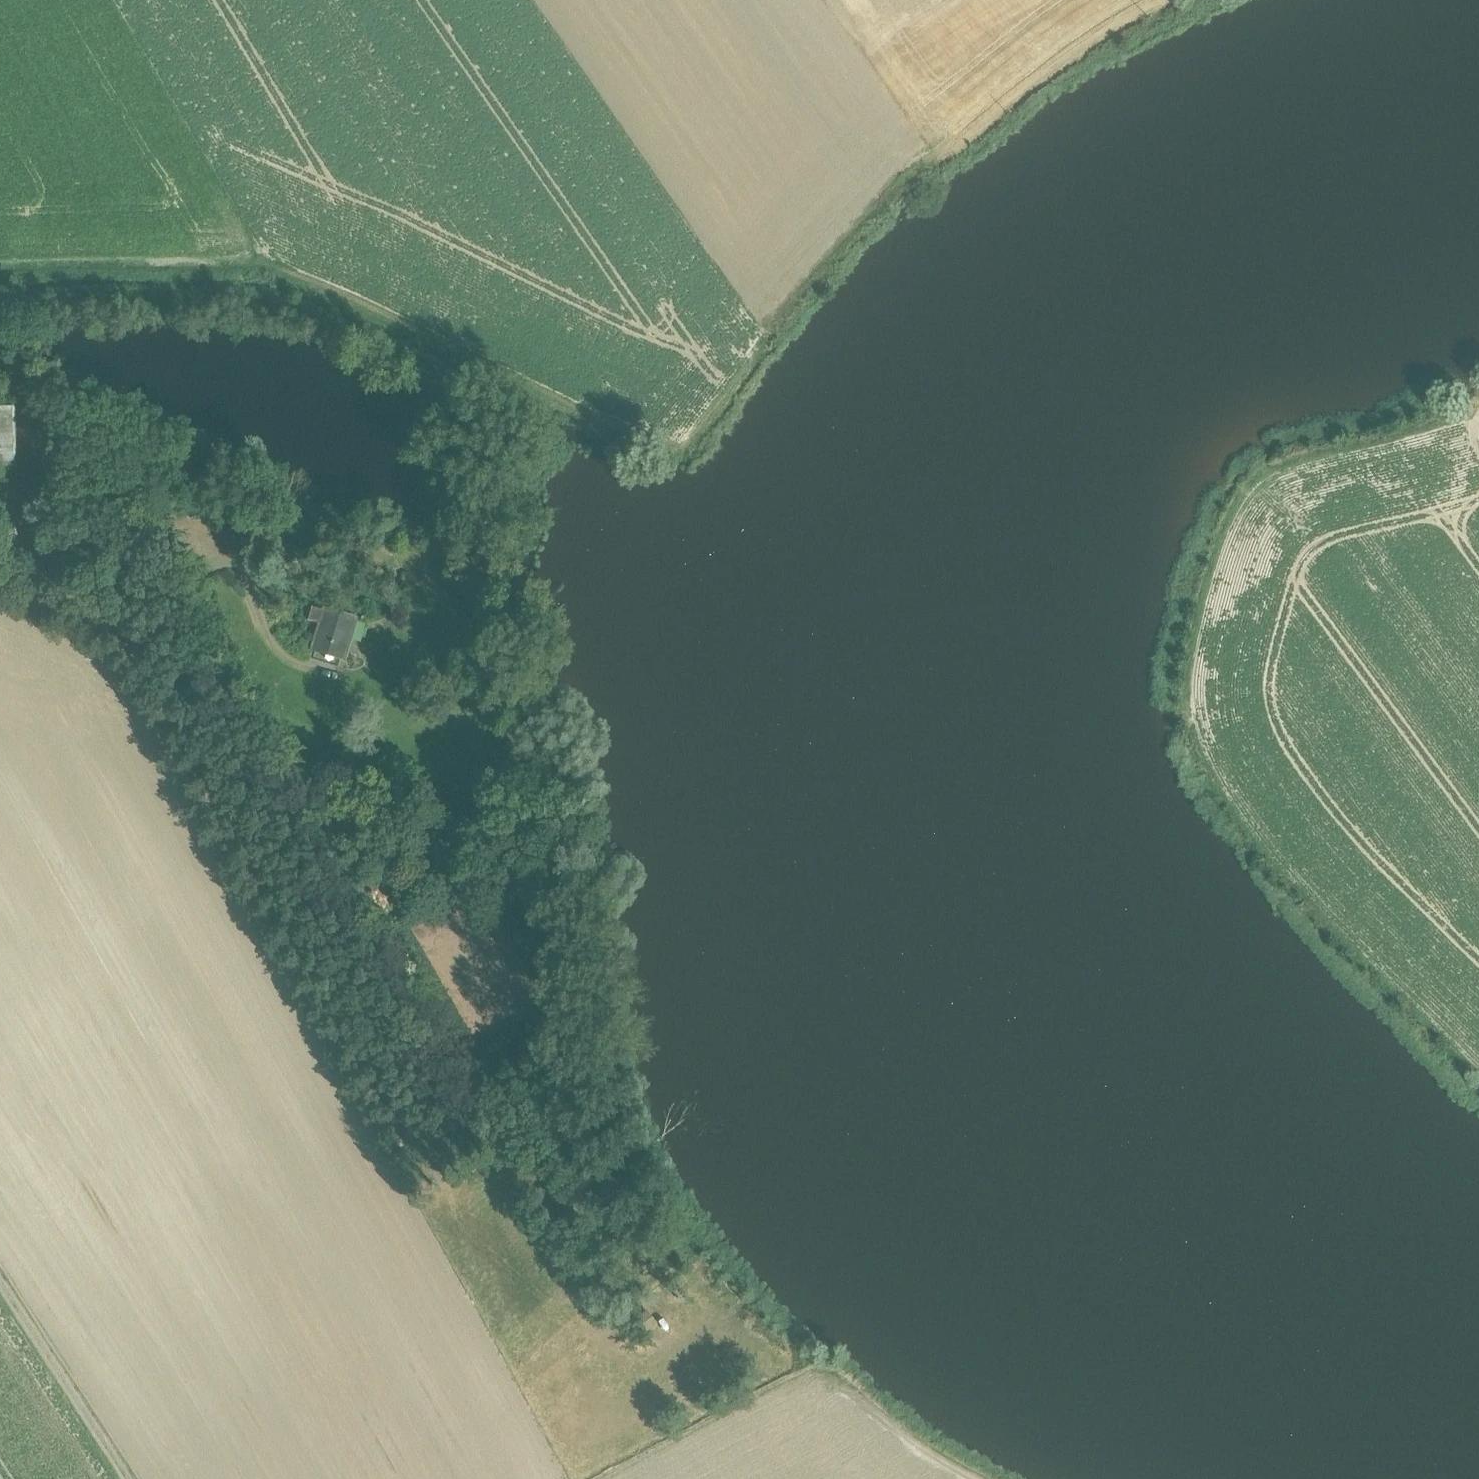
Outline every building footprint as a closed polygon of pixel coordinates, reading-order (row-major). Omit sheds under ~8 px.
[(17,466),(16,407),(0,407),(0,467),(17,466)] [(319,623),(310,651),(345,661),(359,617),(324,606),(323,610),(312,606),(308,620),(319,623)] [(651,1311),(633,1325),(650,1346),(668,1332),(651,1311)]
